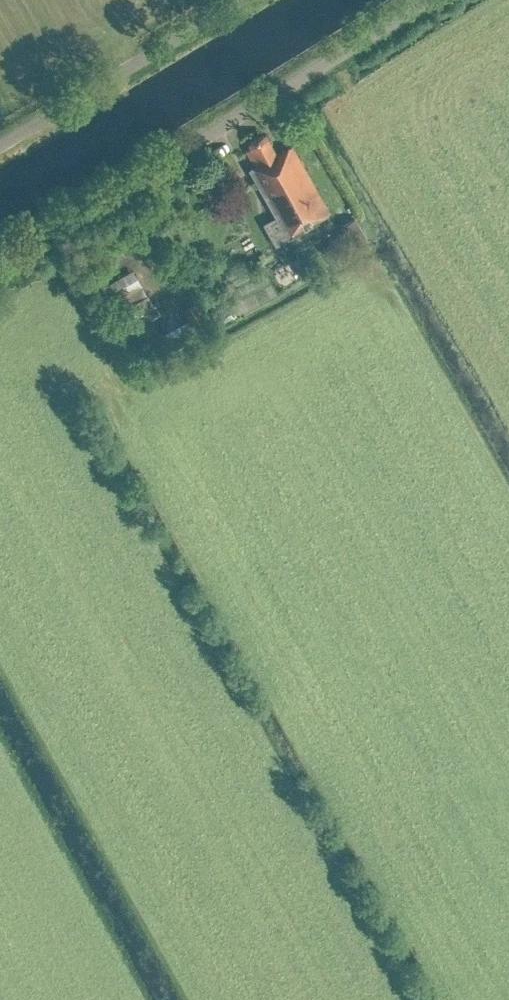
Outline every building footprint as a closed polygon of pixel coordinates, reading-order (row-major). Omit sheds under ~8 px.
[(251,147),(246,150),(255,164),(249,168),(276,215),(288,237),(318,220),(317,218),(329,211),(291,144),(276,153),(265,133),(248,142),(251,147)] [(146,309),(122,323),(145,362),(168,348),(146,309)]
